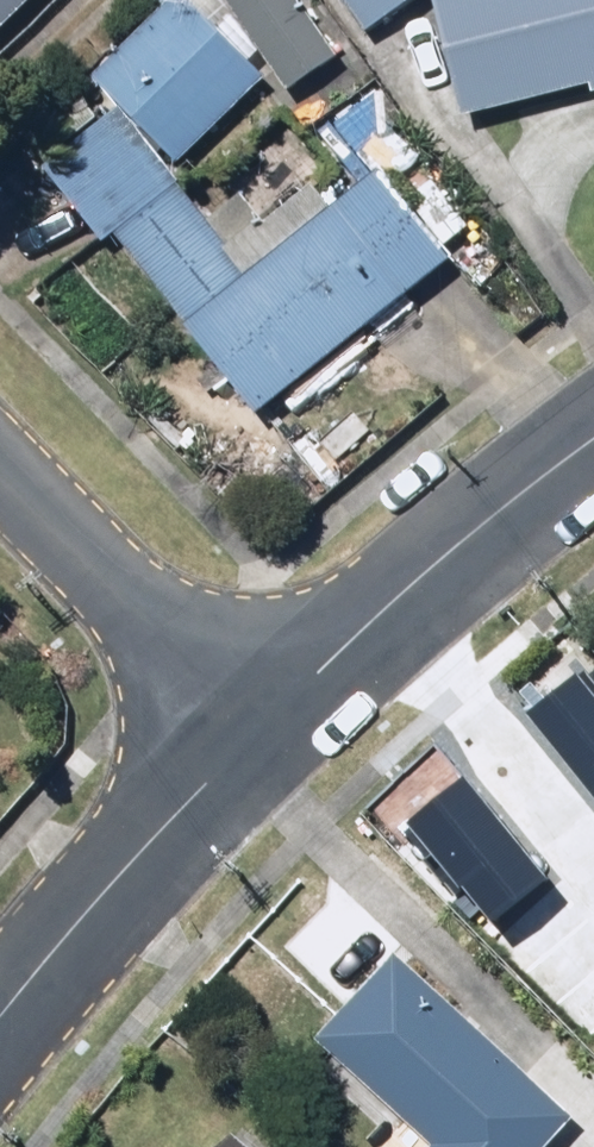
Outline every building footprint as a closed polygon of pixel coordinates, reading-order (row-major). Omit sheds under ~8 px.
[(34,0),(0,0),(0,34),(34,0)] [(174,169),(257,84),(171,0),(88,84),(174,169)] [(282,85),(312,65),(269,0),(226,0),(282,85)] [(357,31),(401,0),(335,0),(357,31)] [(460,126),(593,92),(593,0),(428,0),(460,126)] [(49,166),(179,333),(175,336),(246,425),(442,268),(371,180),(242,283),(113,118),(49,166)] [(593,772),(593,659),(538,704),(593,772)] [(413,808),(494,916),(556,870),(475,761),(413,808)] [(413,1146),(539,1146),(563,1121),(386,957),(304,1046),(413,1146)]
